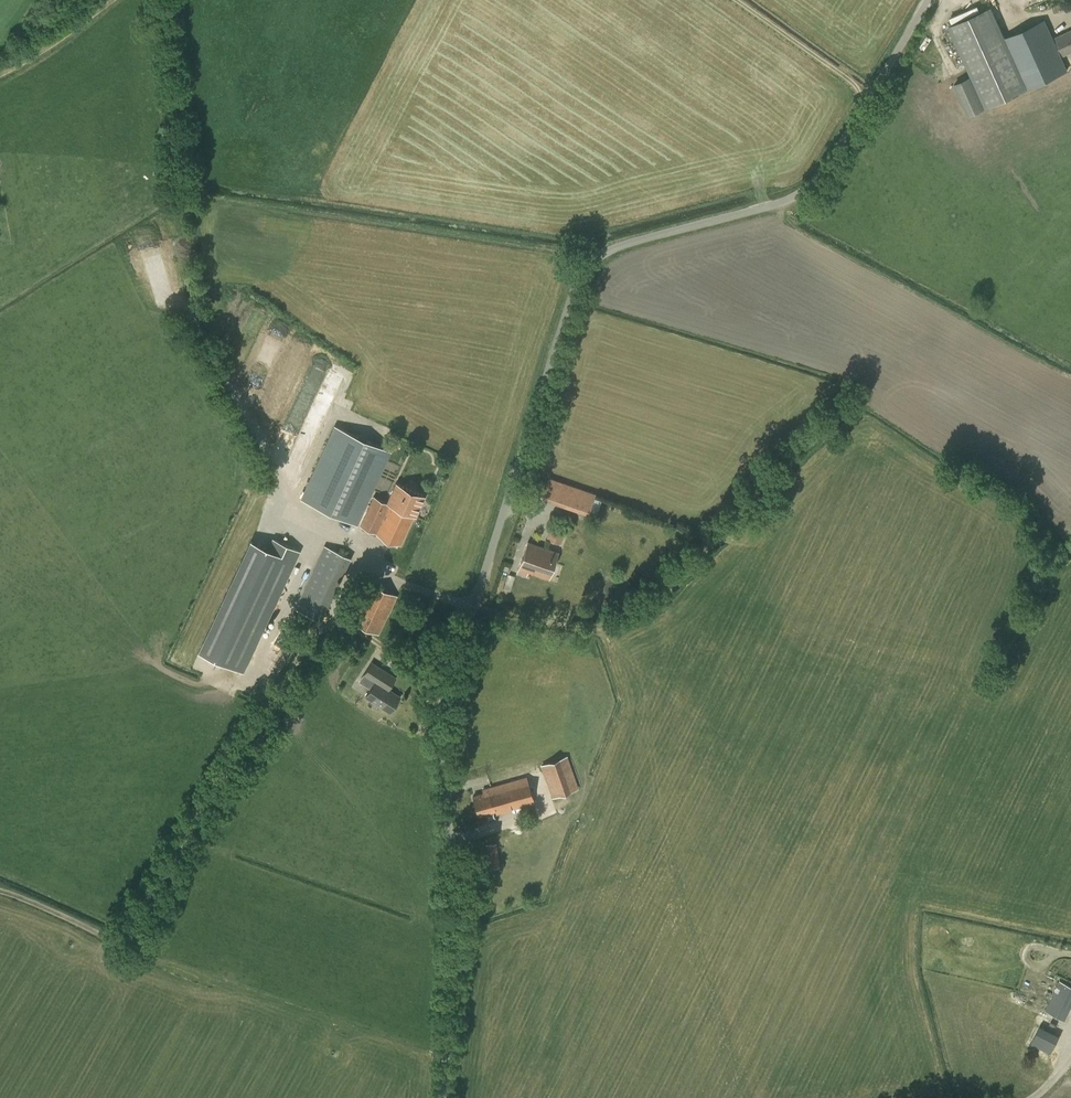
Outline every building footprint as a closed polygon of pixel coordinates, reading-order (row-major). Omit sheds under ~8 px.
[(1065,8),(1062,1),(1053,5),(1056,12),(1065,8)] [(1057,62),(1056,60),(1057,60),(1051,46),(1049,47),(1041,29),(1039,23),(1004,38),(990,8),(950,25),(985,106),(1026,88),(1021,78),(1057,62)] [(1055,37),(1063,56),(1070,52),(1070,30),(1055,37)] [(970,76),(953,84),(968,116),(985,108),(970,76)] [(303,499),(355,524),(389,450),(337,426),(303,499)] [(543,497),(588,513),(595,495),(550,479),(543,497)] [(387,503),(374,497),(361,526),(400,544),(414,515),(416,516),(425,496),(396,483),(387,503)] [(546,539),(561,544),(566,528),(551,523),(546,539)] [(298,550),(275,539),(270,549),(252,541),(200,652),(241,671),(298,550)] [(517,573),(527,576),(528,571),(549,579),(558,553),(528,543),(517,573)] [(299,598),(326,611),(351,558),(324,545),(299,598)] [(370,583),(352,621),(379,634),(398,596),(370,583)] [(376,680),(366,697),(390,712),(400,697),(382,686),(383,684),(376,680)] [(356,681),(352,687),(362,693),(366,687),(356,681)] [(578,789),(569,764),(566,756),(566,757),(541,765),(541,766),(552,798),(572,791),(578,789)] [(472,796),(478,815),(496,810),(497,814),(534,802),(527,778),(483,791),(483,793),(472,796)] [(486,845),(490,869),(500,867),(497,844),(486,845)] [(1065,1021),(1070,1008),(1070,985),(1059,980),(1045,1011),(1065,1021)] [(990,1026),(1050,1054),(1062,1029),(1003,1001),(990,1026)]
